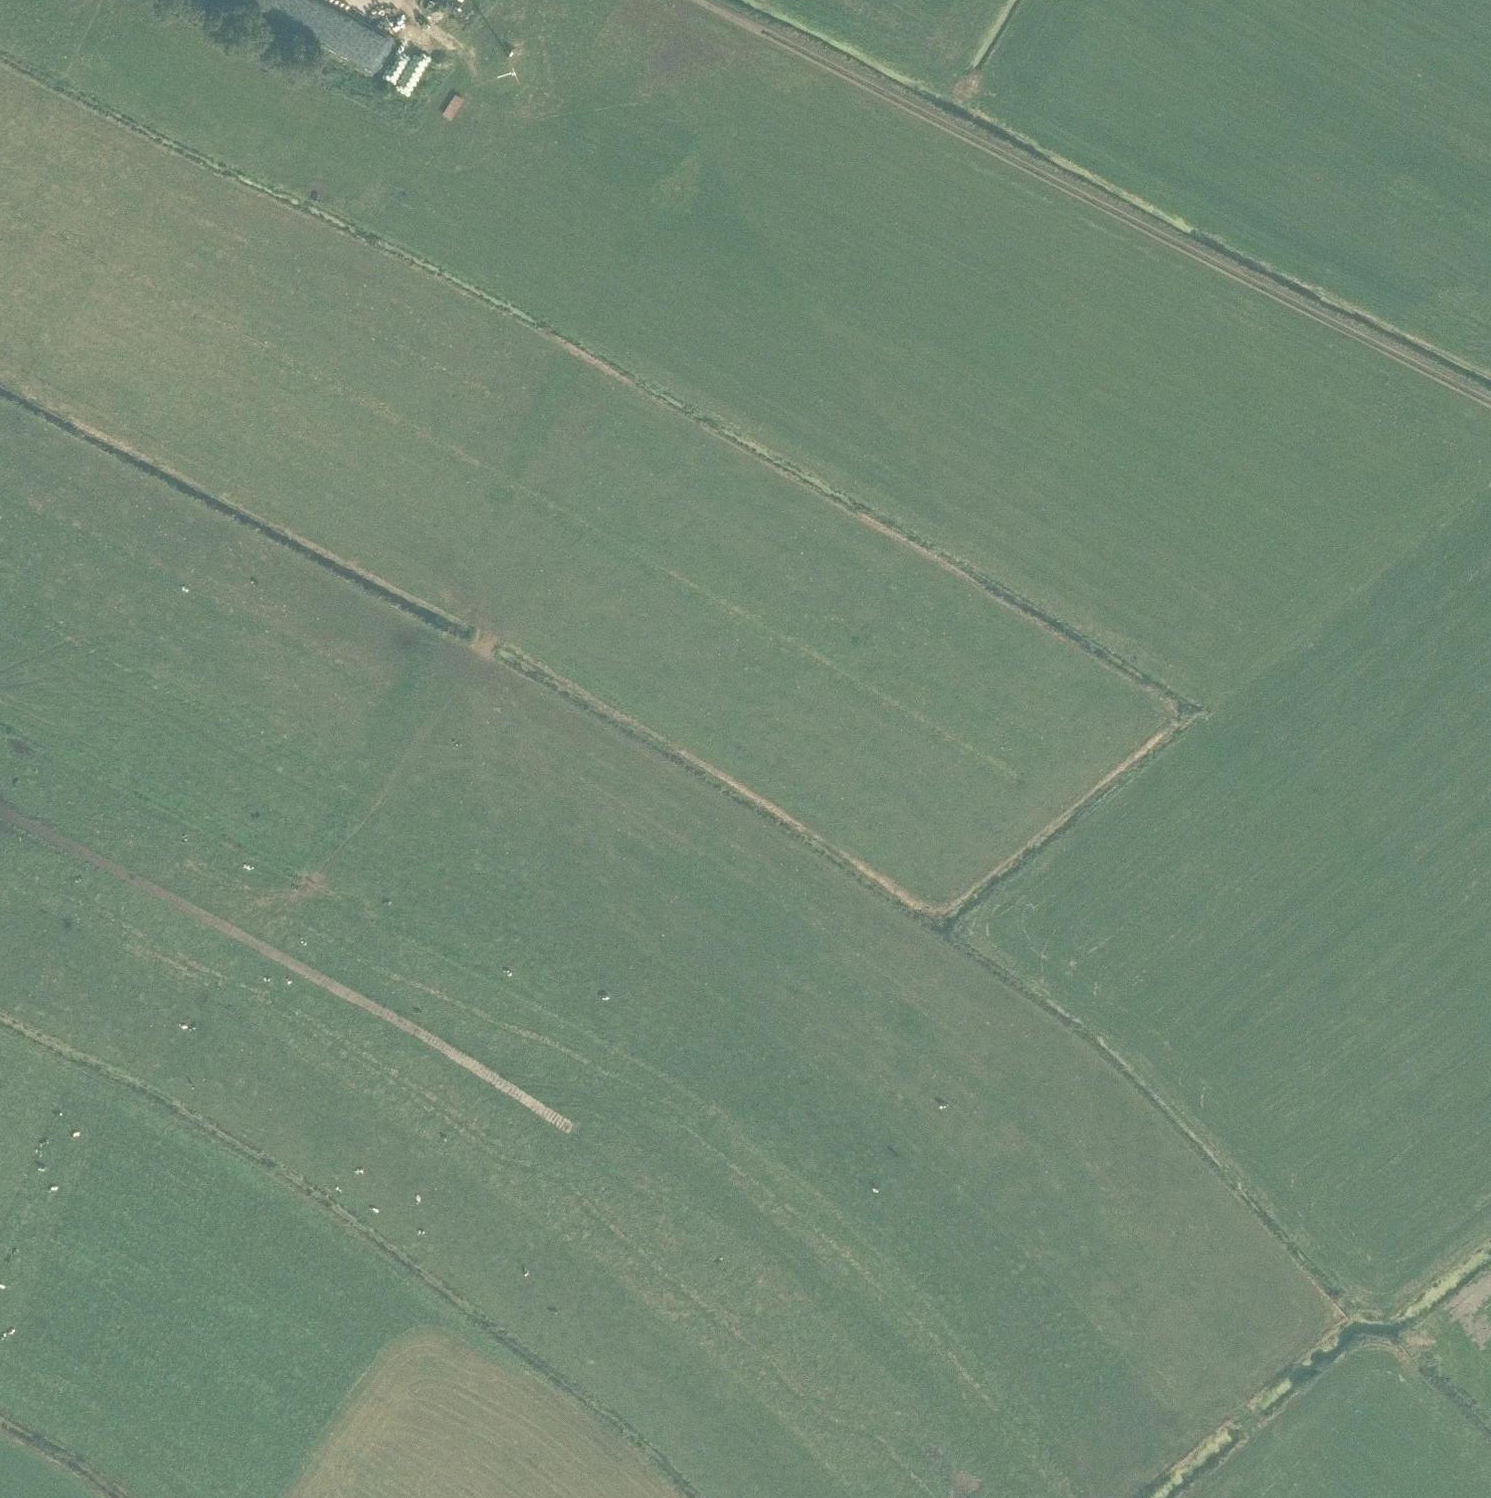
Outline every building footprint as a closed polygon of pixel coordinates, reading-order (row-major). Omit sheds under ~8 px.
[(396,41),(380,75),(393,81),(409,47),(396,41)]
